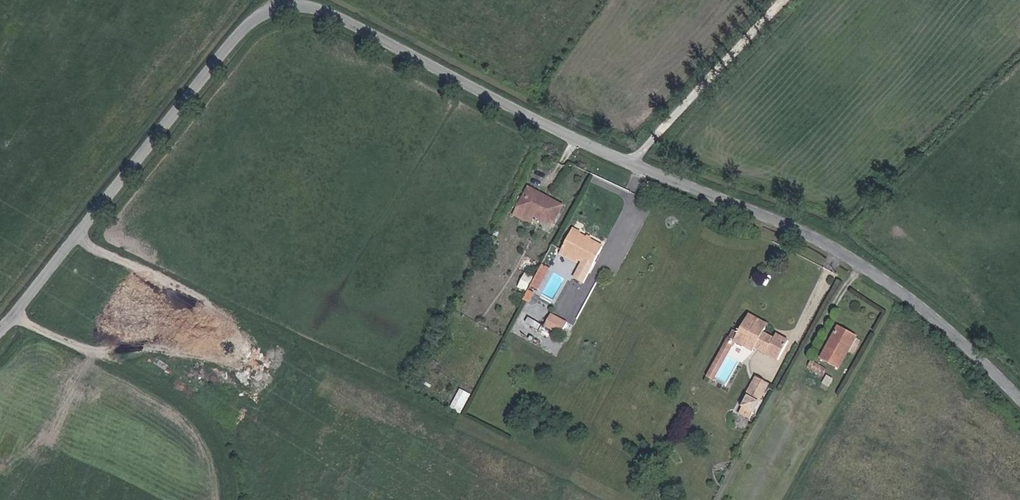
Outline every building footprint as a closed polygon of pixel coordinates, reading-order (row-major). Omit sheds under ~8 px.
[(527,210),(529,212),(532,213),(542,194),(552,201),(553,198),(557,194),(541,186),(527,210)] [(532,213),(529,212),(523,220),(536,227),(541,219),(561,229),(572,209),(553,198),(552,201),(542,194),(532,213)] [(573,250),(593,261),(604,267),(616,246),(584,229),(573,250)] [(589,270),(593,261),(573,250),(568,259),(589,270)] [(531,300),(550,266),(543,262),(524,296),(531,300)] [(529,289),(533,274),(524,271),(520,286),(529,289)] [(557,298),(565,276),(552,271),(548,282),(542,280),(538,291),(557,298)] [(561,334),(569,320),(551,311),(543,325),(561,334)] [(779,323),(760,312),(746,338),(755,344),(759,337),(767,342),(764,346),(788,359),(799,338),(789,332),(787,336),(776,330),(779,323)] [(855,344),(863,328),(850,321),(833,351),(851,360),(859,346),(855,344)] [(868,331),(863,328),(855,344),(859,346),(868,331)] [(763,348),(764,346),(767,342),(759,337),(755,344),(763,348)] [(755,399),(758,401),(767,406),(777,387),(765,380),(755,399)] [(462,412),(472,393),(460,387),(451,407),(462,412)] [(758,401),(748,419),(757,424),(767,406),(758,401)]
